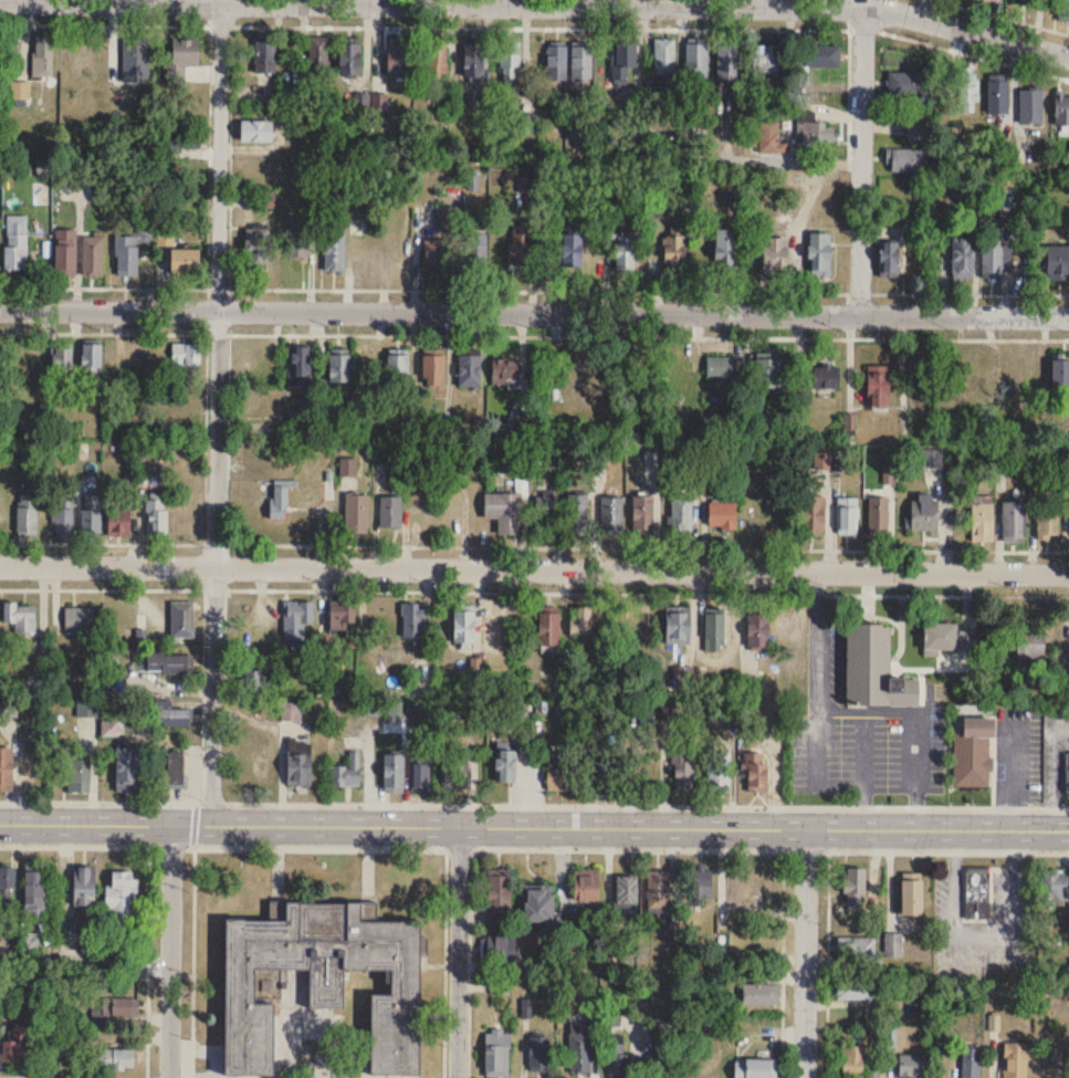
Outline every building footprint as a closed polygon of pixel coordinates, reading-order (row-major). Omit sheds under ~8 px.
[(1068,21),(1068,0),(1056,0),(1056,21),(1068,21)] [(34,77),(53,77),(53,36),(34,36),(34,77)] [(309,70),(327,70),(327,38),(309,38),(309,70)] [(91,39),(71,39),(71,77),(91,77),(91,39)] [(387,74),(410,74),(410,39),(387,39),(387,74)] [(655,76),(675,76),(675,39),(655,39),(655,76)] [(198,67),(198,40),(173,41),(174,67),(198,67)] [(255,40),(255,72),(275,72),(275,40),(255,40)] [(298,40),(280,40),(280,70),(298,70),(298,40)] [(501,42),(500,87),(519,87),(520,42),(501,42)] [(686,43),(686,78),(707,78),(707,43),(686,43)] [(360,44),(339,44),(339,76),(360,76),(360,44)] [(427,76),(446,76),(446,44),(427,44),(427,76)] [(636,67),(636,44),(612,44),(612,87),(628,87),(628,67),(636,67)] [(484,45),(464,45),(464,82),(484,82),(484,45)] [(740,45),(717,45),(717,80),(740,80),(740,45)] [(567,81),(567,46),(547,46),(547,81),(567,81)] [(592,46),(571,46),(571,80),(592,80),(592,46)] [(753,75),(780,75),(780,46),(753,46),(753,75)] [(840,46),(805,46),(805,67),(840,67),(840,46)] [(977,72),(958,73),(960,102),(979,101),(977,72)] [(888,95),(926,95),(926,74),(888,74),(888,95)] [(988,114),(1009,114),(1009,76),(988,76),(988,114)] [(30,83),(12,83),(12,107),(30,107),(30,83)] [(1042,89),(1020,89),(1020,124),(1042,124),(1042,89)] [(1055,96),(1055,125),(1068,125),(1068,96),(1055,96)] [(810,113),(797,113),(797,149),(834,149),(834,123),(810,123),(810,113)] [(272,122),(241,122),(241,143),(272,143),(272,122)] [(907,140),(927,140),(927,122),(907,122),(907,140)] [(787,153),(787,142),(779,142),(779,123),(758,123),(758,153),(787,153)] [(169,149),(199,149),(199,132),(169,132),(169,149)] [(888,173),(923,173),(923,150),(888,150),(888,173)] [(258,209),(275,209),(275,189),(258,189),(258,209)] [(437,207),(437,234),(458,234),(458,207),(437,207)] [(246,267),(268,267),(268,224),(246,224),(246,267)] [(904,224),(904,237),(923,237),(923,224),(904,224)] [(289,259),(310,259),(310,225),(289,225),(289,259)] [(16,226),(6,226),(6,271),(27,271),(27,232),(16,232),(16,226)] [(52,227),(73,227),(73,273),(52,273),(52,227)] [(530,267),(530,227),(510,227),(510,267),(530,267)] [(101,230),(101,273),(80,273),(80,234),(91,234),(91,230),(101,230)] [(736,275),(736,231),(715,231),(715,275),(736,275)] [(487,271),(487,233),(467,233),(467,271),(487,271)] [(324,273),(344,273),(344,234),(324,234),(324,273)] [(561,268),(582,268),(582,234),(561,234),(561,268)] [(635,274),(635,234),(615,234),(615,274),(635,274)] [(831,277),(831,234),(809,234),(809,277),(831,277)] [(664,260),(674,260),(674,268),(684,268),(684,235),(664,235),(664,260)] [(138,277),(138,242),(148,242),(148,237),(116,237),(116,277),(138,277)] [(763,270),(787,270),(787,238),(763,238),(763,270)] [(952,238),(952,278),(975,278),(975,238),(952,238)] [(449,240),(425,240),(425,268),(449,268),(449,240)] [(880,278),(899,278),(899,243),(880,243),(880,278)] [(983,280),(1006,280),(1006,244),(983,244),(983,280)] [(1046,246),(1046,279),(1068,279),(1068,246),(1046,246)] [(170,250),(170,271),(197,271),(197,250),(170,250)] [(71,345),(52,345),(52,384),(71,384),(71,345)] [(199,377),(199,345),(171,345),(171,377),(199,377)] [(101,346),(82,346),(82,390),(100,390),(101,346)] [(311,387),(311,348),(290,348),(289,387),(311,387)] [(377,351),(359,351),(359,388),(377,388),(377,351)] [(389,392),(410,392),(410,355),(389,355),(389,392)] [(422,388),(445,388),(445,357),(422,357),(422,388)] [(480,357),(458,357),(458,388),(480,388),(480,357)] [(706,379),(736,379),(736,358),(706,358),(706,379)] [(782,390),(782,359),(756,359),(756,390),(782,390)] [(1026,359),(1007,359),(1007,401),(1026,401),(1026,359)] [(516,380),(516,361),(493,361),(493,390),(526,390),(526,380),(516,380)] [(1052,361),(1052,389),(1068,389),(1068,361),(1052,361)] [(814,366),(814,391),(840,391),(840,366),(814,366)] [(867,407),(889,407),(889,366),(867,366),(867,407)] [(583,370),(583,408),(604,408),(604,370),(583,370)] [(569,383),(545,384),(546,405),(570,404),(569,383)] [(287,520),(287,483),(272,483),(272,520),(287,520)] [(166,537),(166,494),(148,494),(148,537),(166,537)] [(521,495),(485,495),(485,521),(498,521),(498,536),(521,536),(521,495)] [(345,534),(369,534),(369,496),(345,496),(345,534)] [(567,534),(588,534),(588,496),(567,496),(567,534)] [(691,496),(672,496),(672,533),(691,533),(691,496)] [(993,496),(972,496),(972,541),(993,541),(993,496)] [(16,540),(37,540),(37,497),(16,497),(16,540)] [(83,538),(100,538),(100,497),(83,497),(83,538)] [(556,534),(556,497),(537,497),(537,534),(556,534)] [(653,497),(635,497),(635,533),(653,533),(653,497)] [(824,537),(824,497),(801,497),(801,537),(824,537)] [(401,498),(380,498),(380,531),(401,531),(401,498)] [(601,537),(622,537),(622,498),(601,498),(601,537)] [(888,498),(869,498),(869,534),(888,534),(888,498)] [(857,499),(837,499),(837,535),(857,535),(857,499)] [(937,531),(937,499),(911,499),(911,531),(937,531)] [(736,529),(736,503),(709,503),(709,529),(736,529)] [(1024,503),(1002,503),(1002,543),(1024,543),(1024,503)] [(1037,540),(1058,540),(1058,504),(1037,504),(1037,540)] [(55,510),(55,540),(73,540),(73,510),(55,510)] [(130,538),(130,521),(107,521),(107,538),(130,538)] [(194,603),(172,603),(172,639),(194,639),(194,603)] [(283,645),(302,645),(302,625),(313,625),(313,603),(283,603),(283,645)] [(355,604),(330,604),(330,629),(355,629),(355,604)] [(424,639),(424,605),(402,605),(402,639),(424,639)] [(3,625),(15,625),(15,634),(35,634),(35,606),(3,606),(3,625)] [(571,637),(592,637),(592,609),(571,609),(571,637)] [(627,650),(646,650),(646,609),(627,609),(627,650)] [(778,643),(801,643),(801,609),(778,609),(778,643)] [(65,630),(93,630),(93,610),(65,610),(65,630)] [(475,613),(454,613),(453,645),(474,645),(475,613)] [(559,648),(559,613),(538,613),(538,648),(559,648)] [(690,646),(690,614),(666,614),(666,646),(690,646)] [(748,649),(770,649),(770,614),(748,614),(748,649)] [(705,615),(705,653),(724,653),(724,615),(705,615)] [(957,625),(925,625),(925,653),(975,653),(975,632),(957,632),(957,625)] [(889,680),(890,627),(846,626),(845,708),(919,709),(919,681),(889,680)] [(1044,660),(1044,630),(1015,630),(1015,660),(1044,660)] [(193,656),(147,656),(147,676),(193,676),(193,656)] [(247,696),(265,695),(264,672),(246,673),(247,696)] [(77,701),(77,719),(98,719),(98,701),(77,701)] [(189,729),(189,711),(170,711),(170,703),(158,703),(158,729),(189,729)] [(301,703),(281,703),(281,722),(301,722),(301,703)] [(380,703),(364,703),(364,718),(380,718),(380,703)] [(953,788),(992,788),(993,720),(964,720),(963,735),(954,735),(953,788)] [(138,794),(138,749),(116,749),(116,794),(138,794)] [(12,793),(12,750),(0,750),(0,793),(12,793)] [(495,785),(516,786),(516,752),(495,752),(495,785)] [(332,788),(360,788),(360,753),(348,753),(348,767),(332,767),(332,788)] [(730,753),(708,753),(708,793),(730,793),(730,753)] [(168,790),(184,790),(184,754),(168,754),(168,790)] [(467,755),(443,758),(446,793),(471,790),(467,755)] [(674,792),(693,792),(693,755),(674,755),(674,792)] [(746,793),(767,793),(767,755),(746,755),(746,793)] [(310,787),(310,756),(287,756),(287,787),(310,787)] [(404,756),(384,756),(384,795),(404,795),(404,756)] [(614,788),(614,759),(595,759),(595,788),(614,788)] [(90,761),(68,761),(68,796),(90,796),(90,761)] [(411,765),(411,794),(431,794),(431,765),(411,765)] [(579,772),(547,772),(547,793),(579,793),(579,772)] [(93,866),(74,866),(74,906),(93,906),(93,866)] [(0,867),(0,890),(14,890),(14,867),(0,867)] [(865,867),(844,867),(844,909),(865,909),(865,867)] [(966,919),(991,919),(991,867),(966,867),(966,919)] [(775,893),(775,868),(756,868),(756,905),(768,905),(768,893),(775,893)] [(712,901),(712,870),(690,870),(691,901),(712,901)] [(1068,870),(1044,870),(1044,902),(1068,902),(1068,870)] [(25,871),(25,918),(45,918),(45,871),(25,871)] [(132,872),(112,871),(111,887),(106,887),(106,910),(113,910),(113,925),(132,925),(132,872)] [(669,871),(648,871),(648,910),(669,910),(669,871)] [(574,902),(599,902),(599,872),(574,872),(574,902)] [(510,924),(510,875),(487,875),(487,924),(510,924)] [(637,906),(637,875),(616,875),(616,906),(637,906)] [(923,879),(902,879),(902,917),(923,917),(923,879)] [(553,921),(553,888),(525,889),(525,921),(553,921)] [(417,922),(416,1071),(367,1070),(367,993),(392,993),(392,966),(342,965),(342,954),(306,953),(306,969),(252,967),(252,1001),(274,1001),(273,1075),(222,1075),(223,918),(284,918),(284,900),(357,901),(357,921),(417,922)] [(22,955),(39,955),(39,933),(22,933),(22,955)] [(886,957),(902,957),(902,933),(886,933),(886,957)] [(515,936),(481,936),(481,963),(515,963),(515,936)] [(838,958),(865,958),(865,967),(881,967),(881,951),(876,951),(876,937),(838,937),(838,958)] [(837,999),(872,999),(872,977),(837,977),(837,999)] [(779,983),(743,983),(743,1004),(779,1004),(779,983)] [(126,993),(100,1006),(108,1023),(134,1011),(126,993)] [(12,1039),(4,1039),(2,1061),(28,1063),(31,1027),(13,1025),(12,1039)] [(510,1029),(485,1029),(485,1076),(510,1076),(510,1029)] [(571,1074),(590,1074),(590,1029),(571,1029),(571,1074)] [(529,1071),(551,1071),(551,1035),(529,1035),(529,1071)] [(675,1041),(657,1041),(657,1076),(675,1076),(675,1041)] [(1028,1042),(1004,1042),(1004,1077),(1028,1077),(1028,1042)] [(627,1043),(609,1043),(609,1077),(627,1077),(627,1043)] [(842,1072),(868,1072),(868,1045),(842,1045),(842,1072)] [(1057,1047),(1037,1047),(1037,1077),(1057,1077),(1057,1047)] [(96,1069),(133,1069),(133,1048),(96,1048),(96,1069)] [(963,1048),(962,1077),(980,1077),(980,1048),(963,1048)] [(923,1055),(899,1054),(899,1077),(923,1077),(923,1055)] [(776,1059),(735,1059),(735,1077),(776,1077),(776,1059)]
